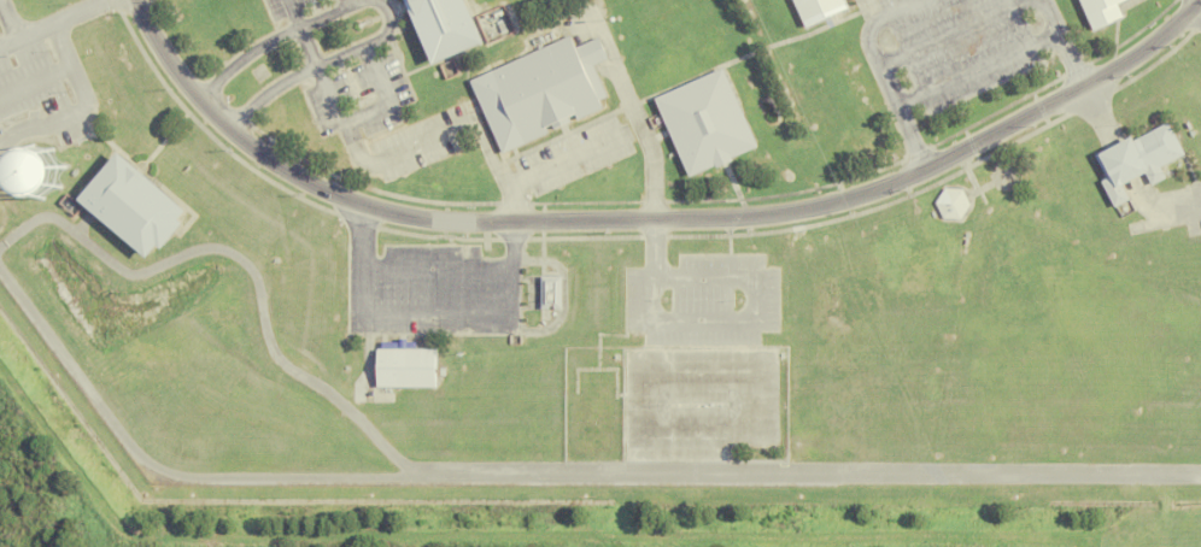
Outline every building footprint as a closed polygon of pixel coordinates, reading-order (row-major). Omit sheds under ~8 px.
[(432,69),(403,0),(461,0),(481,47),(432,69)] [(804,28),(792,0),(841,0),(845,10),(804,28)] [(1091,31),(1078,0),(1124,0),(1115,4),(1121,18),(1091,31)] [(597,39),(607,59),(592,66),(605,96),(597,100),(600,108),(575,120),(574,117),(567,120),(569,124),(553,131),(551,128),(545,130),(546,134),(502,154),(469,82),(569,37),(574,48),(597,39)] [(713,166),(687,178),(654,100),(721,70),(755,148),(730,159),(731,163),(714,170),(713,166)] [(1144,176),(1121,188),(1127,200),(1113,208),(1099,183),(1106,180),(1092,157),(1101,152),(1103,155),(1130,141),(1131,142),(1166,124),(1183,154),(1158,169),(1164,178),(1149,187),(1144,176)] [(27,194),(24,193),(22,192),(17,188),(16,187),(14,184),(12,182),(12,180),(11,177),(10,175),(10,172),(10,170),(10,167),(10,164),(11,161),(11,159),(12,157),(13,154),(14,153),(17,151),(18,149),(20,147),(23,146),(25,145),(30,142),(35,142),(39,142),(41,142),(46,143),(51,146),(54,149),(57,151),(58,153),(59,155),(60,158),(61,160),(63,164),(63,166),(63,169),(63,171),(63,173),(61,177),(61,180),(60,182),(59,184),(58,186),(55,188),(53,190),(52,192),(47,194),(42,195),(40,196),(36,196),(31,195),(27,194)] [(156,251),(145,264),(76,205),(117,158),(183,216),(176,224),(181,228),(159,254),(156,251)] [(0,163),(0,204),(29,202),(26,162),(0,163)] [(942,218),(933,202),(943,188),(960,189),(967,204),(959,218),(942,218)] [(1127,227),(1146,224),(1147,230),(1129,234),(1127,227)] [(552,310),(552,307),(547,307),(547,310),(539,310),(539,277),(560,277),(560,310),(552,310)] [(415,343),(415,351),(434,351),(434,388),(376,388),(376,351),(380,351),(380,343),(398,343),(398,340),(405,340),(405,343),(415,343)]
